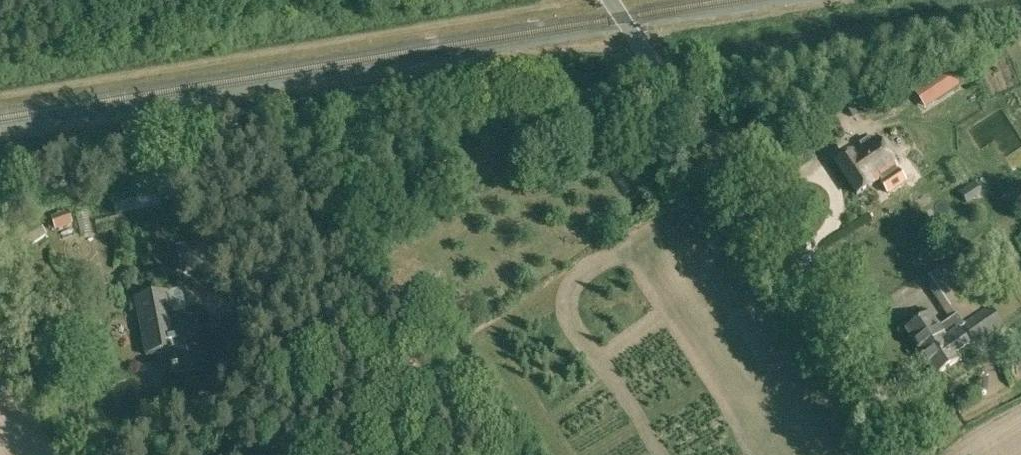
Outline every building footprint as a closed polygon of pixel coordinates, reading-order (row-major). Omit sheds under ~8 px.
[(959,86),(949,71),(929,84),(939,99),(959,86)] [(837,165),(856,195),(872,185),(871,184),(896,168),(877,137),(865,145),(866,147),(837,165)] [(958,194),(964,204),(981,194),(974,183),(958,194)] [(75,212),(81,234),(92,233),(86,209),(75,212)] [(47,234),(39,220),(14,237),(22,250),(47,234)] [(206,262),(202,241),(176,246),(181,267),(206,262)] [(905,330),(920,353),(928,348),(925,343),(936,336),(948,328),(953,325),(981,308),(949,261),(923,279),(950,320),(939,327),(930,313),(905,330)] [(169,351),(174,373),(206,366),(197,317),(174,322),(168,293),(136,299),(147,355),(169,351)] [(920,353),(936,377),(961,360),(958,356),(971,347),(960,330),(962,329),(974,347),(1004,328),(990,306),(983,311),(981,308),(953,325),(948,328),(936,336),(925,343),(928,348),(920,353)] [(1000,350),(1005,358),(1020,347),(1016,339),(1000,350)]
